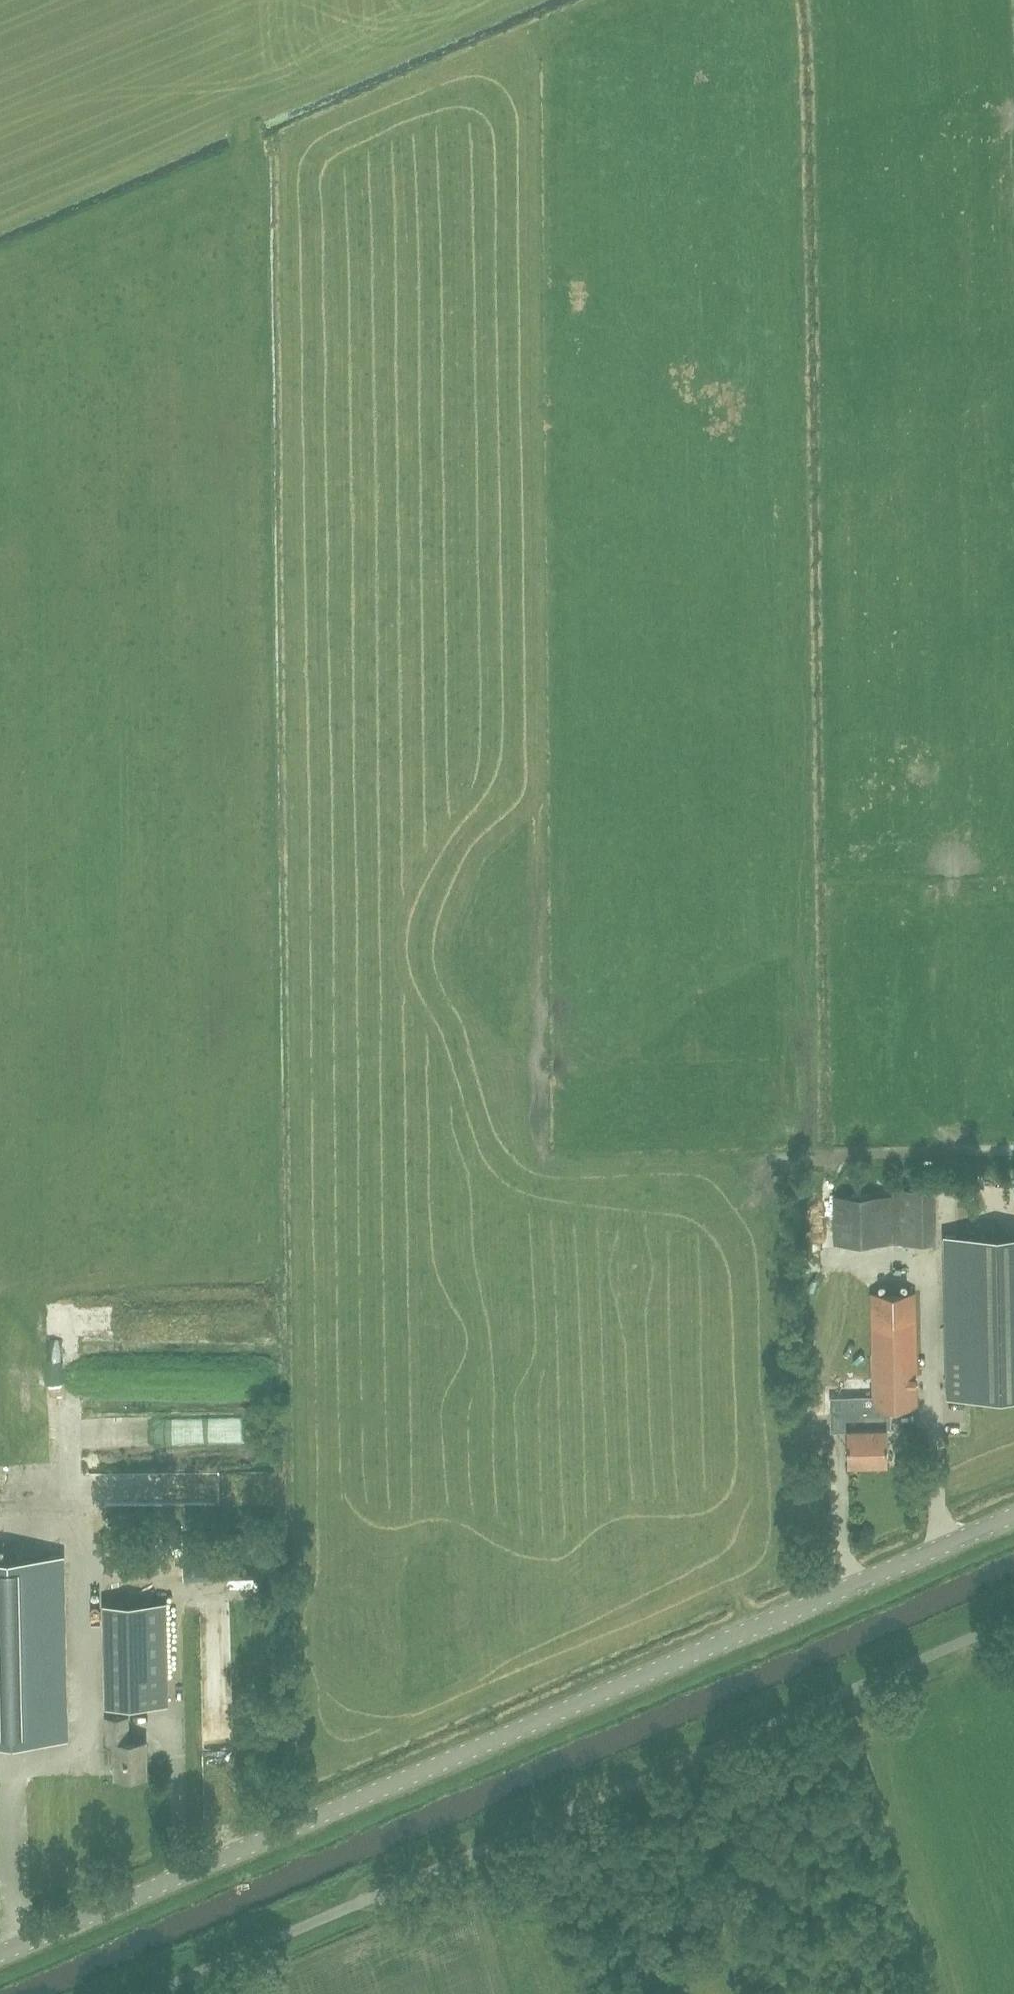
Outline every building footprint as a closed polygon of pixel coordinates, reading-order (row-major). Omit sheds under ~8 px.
[(835,1243),(891,1242),(891,1194),(834,1195),(835,1243)] [(1013,1394),(1013,1235),(945,1237),(948,1395),(1013,1394)] [(885,1406),(917,1405),(915,1291),(872,1292),(874,1405),(867,1405),(868,1462),(888,1462),(888,1426),(886,1426),(885,1406)] [(868,1462),(867,1405),(853,1405),(853,1396),(831,1396),(831,1413),(848,1413),(848,1427),(848,1463),(868,1462)] [(187,1576),(263,1573),(261,1532),(186,1536),(187,1576)] [(66,1737),(62,1556),(0,1557),(0,1739),(66,1737)] [(169,1705),(167,1601),(103,1603),(105,1706),(169,1705)] [(130,1739),(130,1717),(105,1718),(106,1745),(103,1745),(104,1762),(115,1762),(116,1776),(147,1775),(146,1739),(130,1739)]
